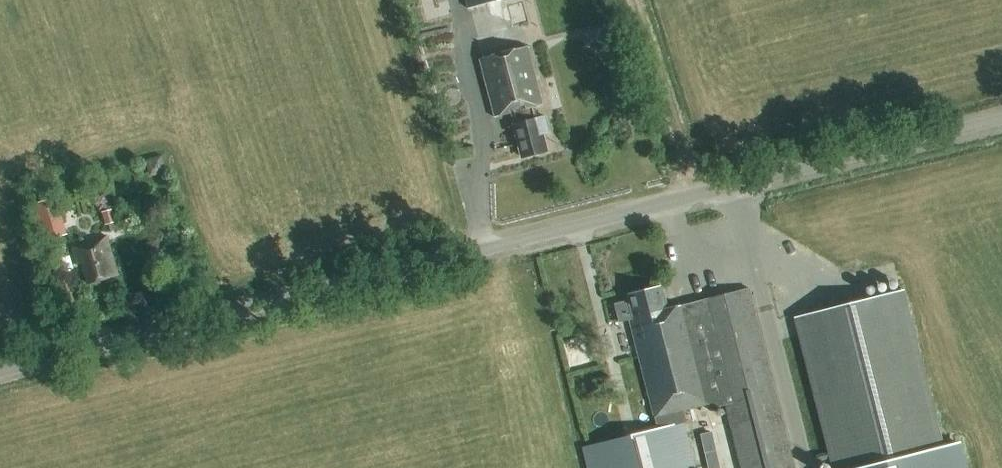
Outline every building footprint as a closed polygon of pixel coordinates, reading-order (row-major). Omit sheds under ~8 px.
[(500,0),(466,0),(468,8),(500,0)] [(536,118),(533,107),(542,104),(527,46),(479,58),(494,116),(510,112),(514,125),(513,125),(522,157),(546,151),(541,134),(549,132),(545,116),(536,118)] [(153,173),(168,169),(163,153),(148,157),(153,173)] [(45,242),(67,235),(56,198),(33,204),(45,242)] [(113,209),(102,212),(105,226),(116,223),(113,209)] [(117,275),(106,236),(72,246),(77,264),(82,263),(88,283),(117,275)] [(627,295),(628,301),(614,304),(618,323),(630,320),(657,429),(583,447),(588,467),(691,467),(680,424),(687,423),(683,410),(708,404),(710,409),(726,405),(742,467),(793,467),(748,287),(668,307),(662,286),(627,295)] [(901,291),(797,316),(834,467),(964,467),(958,444),(940,448),(901,291)] [(713,429),(701,432),(710,467),(722,467),(713,429)]
